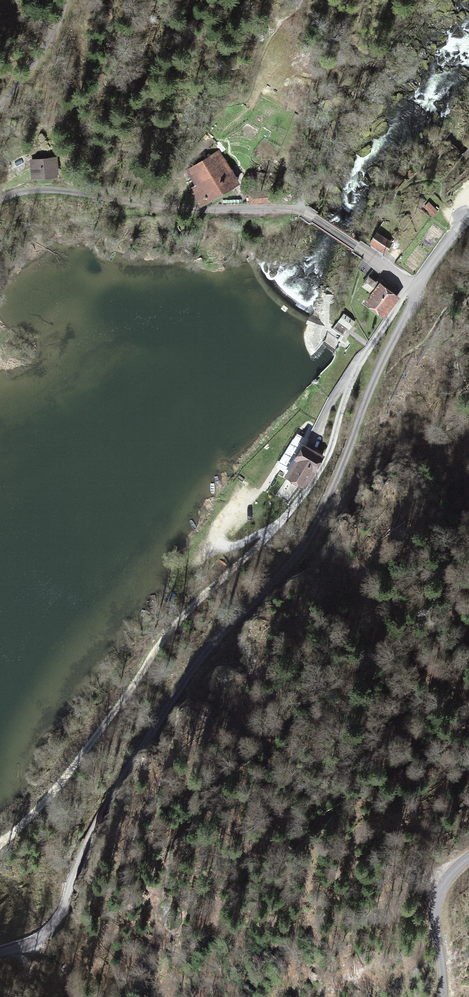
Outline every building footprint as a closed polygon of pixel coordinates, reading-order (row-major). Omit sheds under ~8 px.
[(220,148),(191,168),(202,184),(195,189),(207,206),(243,181),(220,148)] [(57,156),(33,159),(36,179),(60,176),(57,156)] [(399,242),(382,230),(373,242),(390,254),(399,242)] [(383,284),(369,303),(386,315),(399,296),(383,284)] [(304,443),(284,475),(302,486),(322,454),(304,443)] [(415,895),(408,896),(410,910),(418,908),(415,895)]
